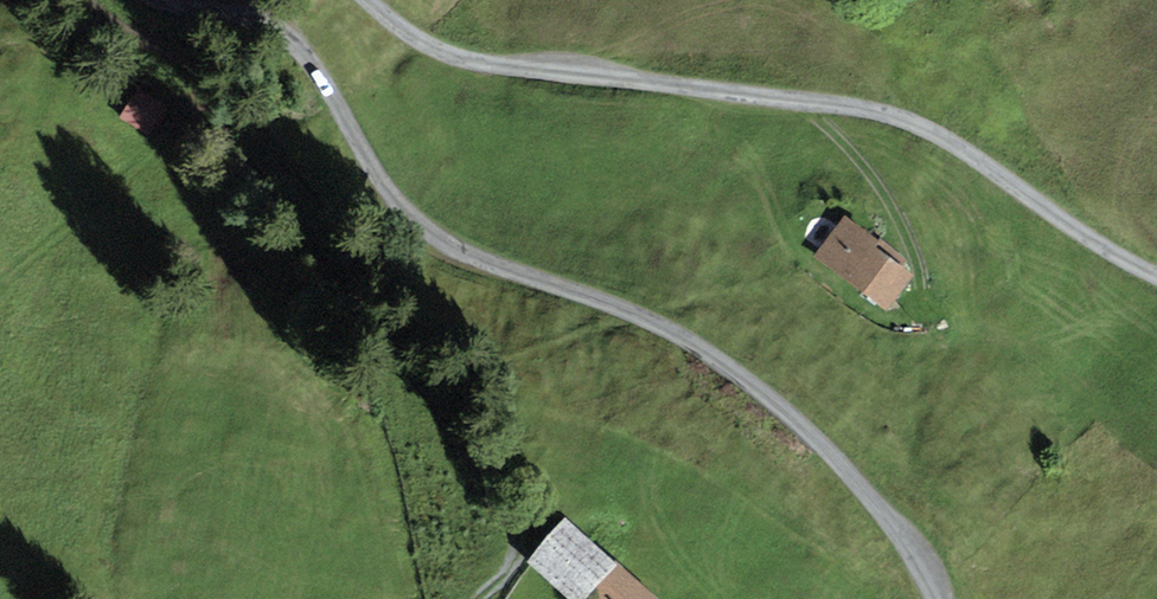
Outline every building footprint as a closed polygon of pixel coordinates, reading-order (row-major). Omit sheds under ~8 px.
[(167,111),(138,94),(124,119),(152,136),(167,111)] [(878,248),(842,222),(814,260),(889,316),(912,285),(871,254),(878,248)] [(564,528),(526,571),(559,598),(644,598),(564,528)]
